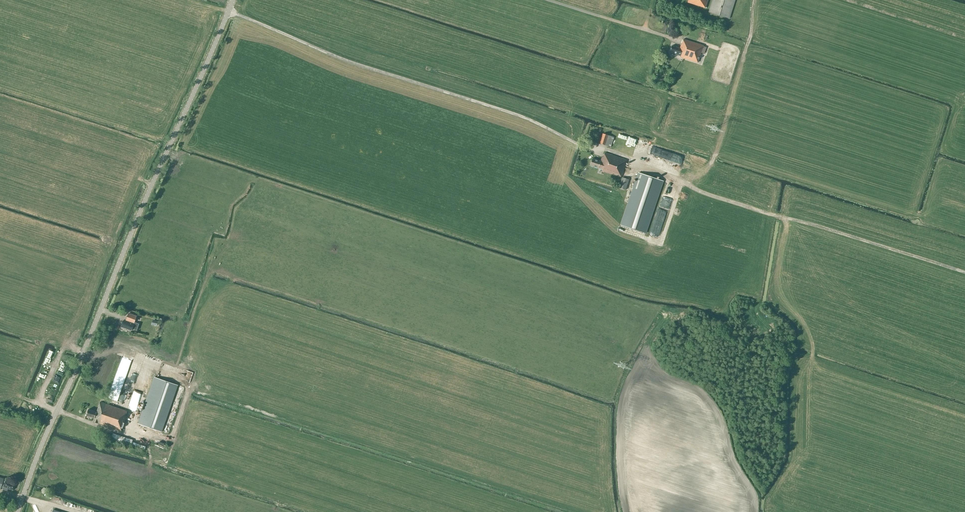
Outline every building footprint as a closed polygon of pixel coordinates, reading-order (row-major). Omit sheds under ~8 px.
[(709,12),(729,18),(735,0),(712,0),(709,12)] [(703,46),(686,40),(683,39),(682,43),(681,43),(680,48),(671,45),(669,52),(680,56),(680,57),(698,63),(703,46)] [(608,135),(605,145),(612,147),(614,137),(608,135)] [(628,139),(627,141),(625,140),(622,152),(628,154),(631,139),(628,139)] [(626,160),(607,154),(605,153),(603,157),(602,157),(600,161),(592,158),(590,165),(598,168),(599,168),(602,169),(601,171),(621,177),(626,160)] [(663,181),(639,173),(620,227),(644,236),(663,181)] [(623,177),(619,188),(626,190),(629,179),(623,177)] [(664,186),(657,208),(666,211),(672,189),(664,186)] [(137,316),(129,313),(126,321),(123,320),(121,327),(132,330),(137,316)] [(154,377),(139,423),(163,431),(179,385),(154,377)] [(124,415),(126,410),(100,401),(97,412),(88,409),(86,415),(94,418),(93,421),(97,423),(97,422),(121,430),(126,415),(124,415)] [(133,439),(113,433),(111,440),(131,446),(133,439)] [(14,484),(3,480),(4,478),(0,477),(0,489),(1,485),(3,486),(3,487),(12,490),(14,484)]
